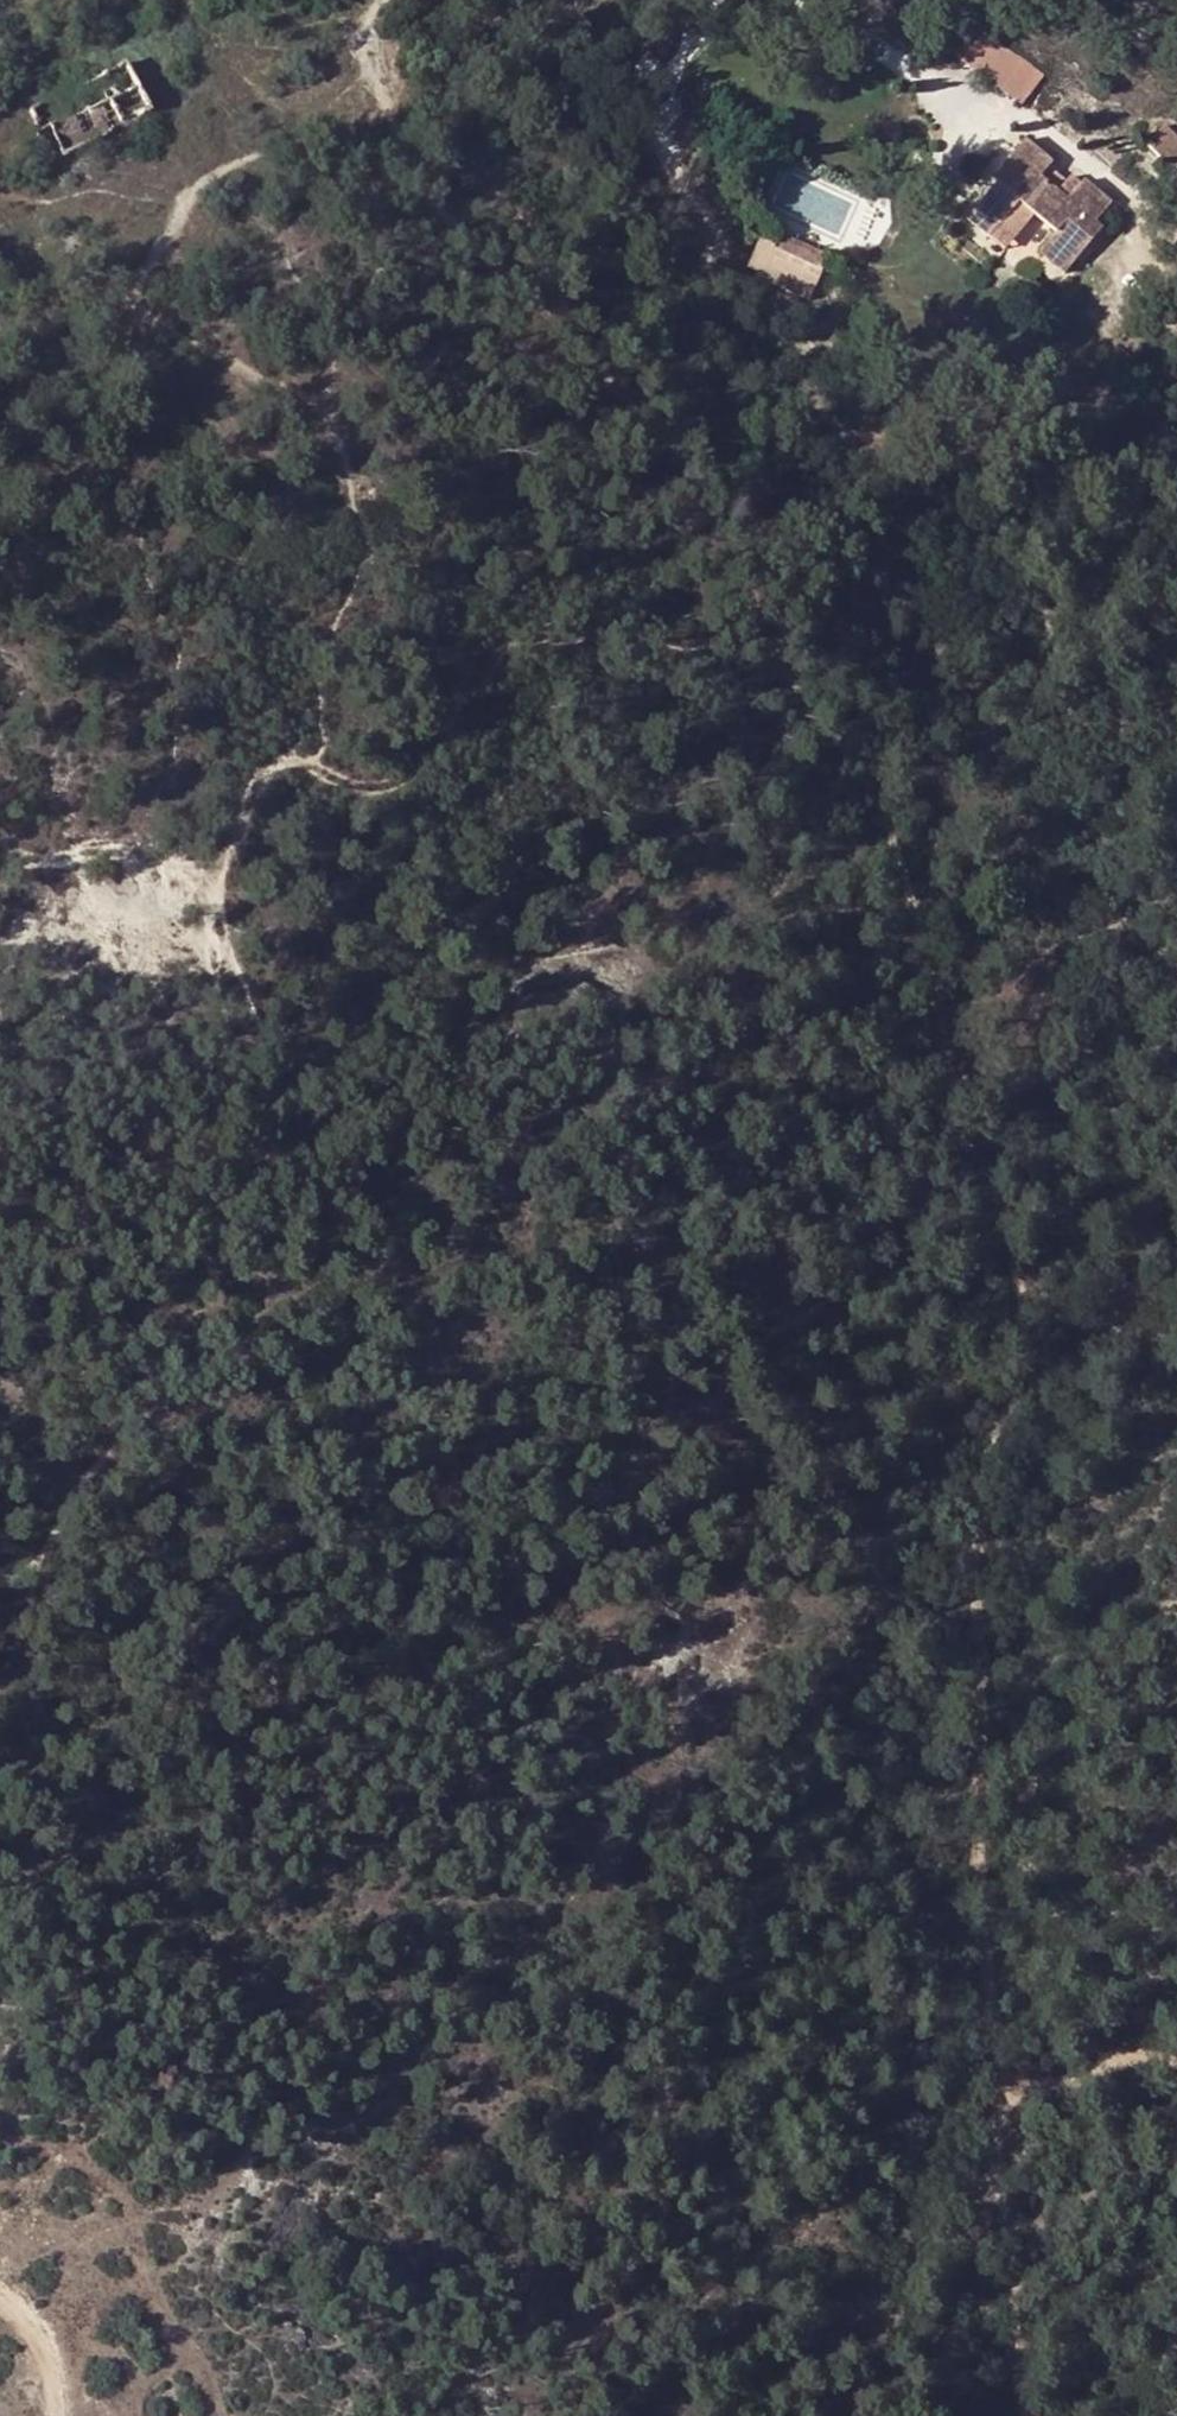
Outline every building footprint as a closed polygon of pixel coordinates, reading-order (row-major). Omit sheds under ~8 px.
[(985,30),(964,58),(987,76),(1010,48),(985,30)] [(1043,75),(1010,48),(987,76),(1020,103),(1043,75)] [(1150,142),(1162,156),(1176,143),(1176,134),(1169,125),(1150,142)] [(994,178),(999,182),(971,218),(992,237),(1021,201),(1034,211),(1058,231),(1042,253),(1066,273),(1104,225),(1097,219),(1112,198),(1087,177),(1082,182),(1073,174),(1060,189),(1043,174),(1054,159),(1028,137),(994,178)] [(1021,201),(992,237),(1005,247),(1034,211),(1021,201)] [(830,253),(785,232),(778,247),(822,270),(830,253)] [(822,270),(778,247),(764,274),(808,297),(822,270)]
